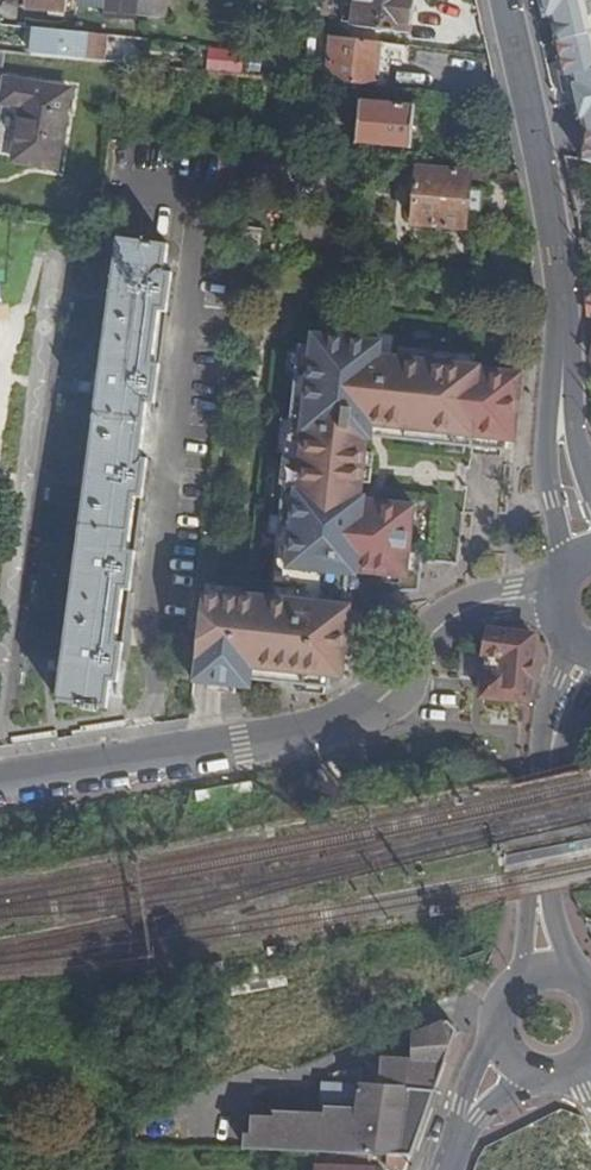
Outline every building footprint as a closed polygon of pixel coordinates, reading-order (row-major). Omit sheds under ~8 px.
[(25,8),(67,11),(67,0),(25,0),(25,8)] [(138,0),(89,0),(90,4),(102,5),(101,8),(137,11),(138,0)] [(356,5),(354,23),(354,26),(411,33),(415,0),(357,0),(356,5)] [(566,137),(581,138),(579,158),(590,161),(590,0),(536,0),(566,137)] [(356,5),(344,3),(342,21),(354,23),(356,5)] [(89,33),(35,27),(32,53),(86,59),(89,33)] [(381,42),(330,37),(326,83),(376,87),(381,42)] [(220,51),(214,50),(211,70),(219,70),(219,69),(243,71),(244,54),(220,52),(220,51)] [(70,90),(6,79),(2,103),(23,106),(14,161),(57,168),(70,90)] [(415,107),(361,102),(356,145),(411,150),(415,107)] [(471,173),(419,168),(414,223),(466,228),(468,210),(480,211),(482,192),(470,190),(471,173)] [(286,209),(247,204),(240,255),(279,262),(286,209)] [(168,246),(120,240),(115,278),(108,277),(104,292),(113,294),(103,370),(96,369),(92,385),(101,386),(91,463),(83,462),(80,477),(89,478),(79,555),(71,554),(68,570),(77,571),(67,647),(59,646),(56,662),(64,663),(59,702),(84,705),(83,709),(96,711),(97,707),(107,708),(111,680),(118,681),(123,645),(116,644),(123,588),(130,589),(135,554),(128,553),(135,495),(142,496),(147,461),(140,460),(148,402),(155,402),(159,367),(153,366),(160,310),(167,311),(171,275),(165,274),(168,246)] [(312,348),(300,346),(291,434),(288,433),(282,483),(285,484),(273,598),(224,592),(223,598),(203,596),(194,682),(247,687),(251,688),(252,679),(259,679),(262,680),(279,682),(282,682),(306,685),(329,687),(330,676),(343,677),(345,658),(361,660),(362,651),(364,636),(367,622),(368,617),(377,605),(380,602),(387,597),(393,594),(405,591),(418,590),(421,561),(422,553),(409,552),(414,506),(364,500),(365,497),(361,496),(364,467),(367,439),(371,439),(371,435),(472,446),(472,445),(504,449),(505,441),(515,442),(522,376),(522,374),(480,369),(480,367),(380,356),(382,342),(313,334),(312,348)] [(506,633),(489,630),(489,632),(484,652),(477,653),(476,655),(469,654),(467,674),(475,675),(474,676),(483,678),(482,696),(528,700),(531,668),(533,636),(506,633)] [(246,1135),(246,1149),(374,1155),(412,1156),(457,1030),(448,1021),(414,1034),(413,1058),(381,1056),(380,1085),(323,1082),(322,1109),(326,1109),(358,1110),(357,1123),(275,1120),(275,1118),(253,1117),(253,1136),(246,1135)] [(325,1114),(275,1112),(275,1118),(275,1120),(357,1123),(358,1110),(326,1109),(325,1114)]
